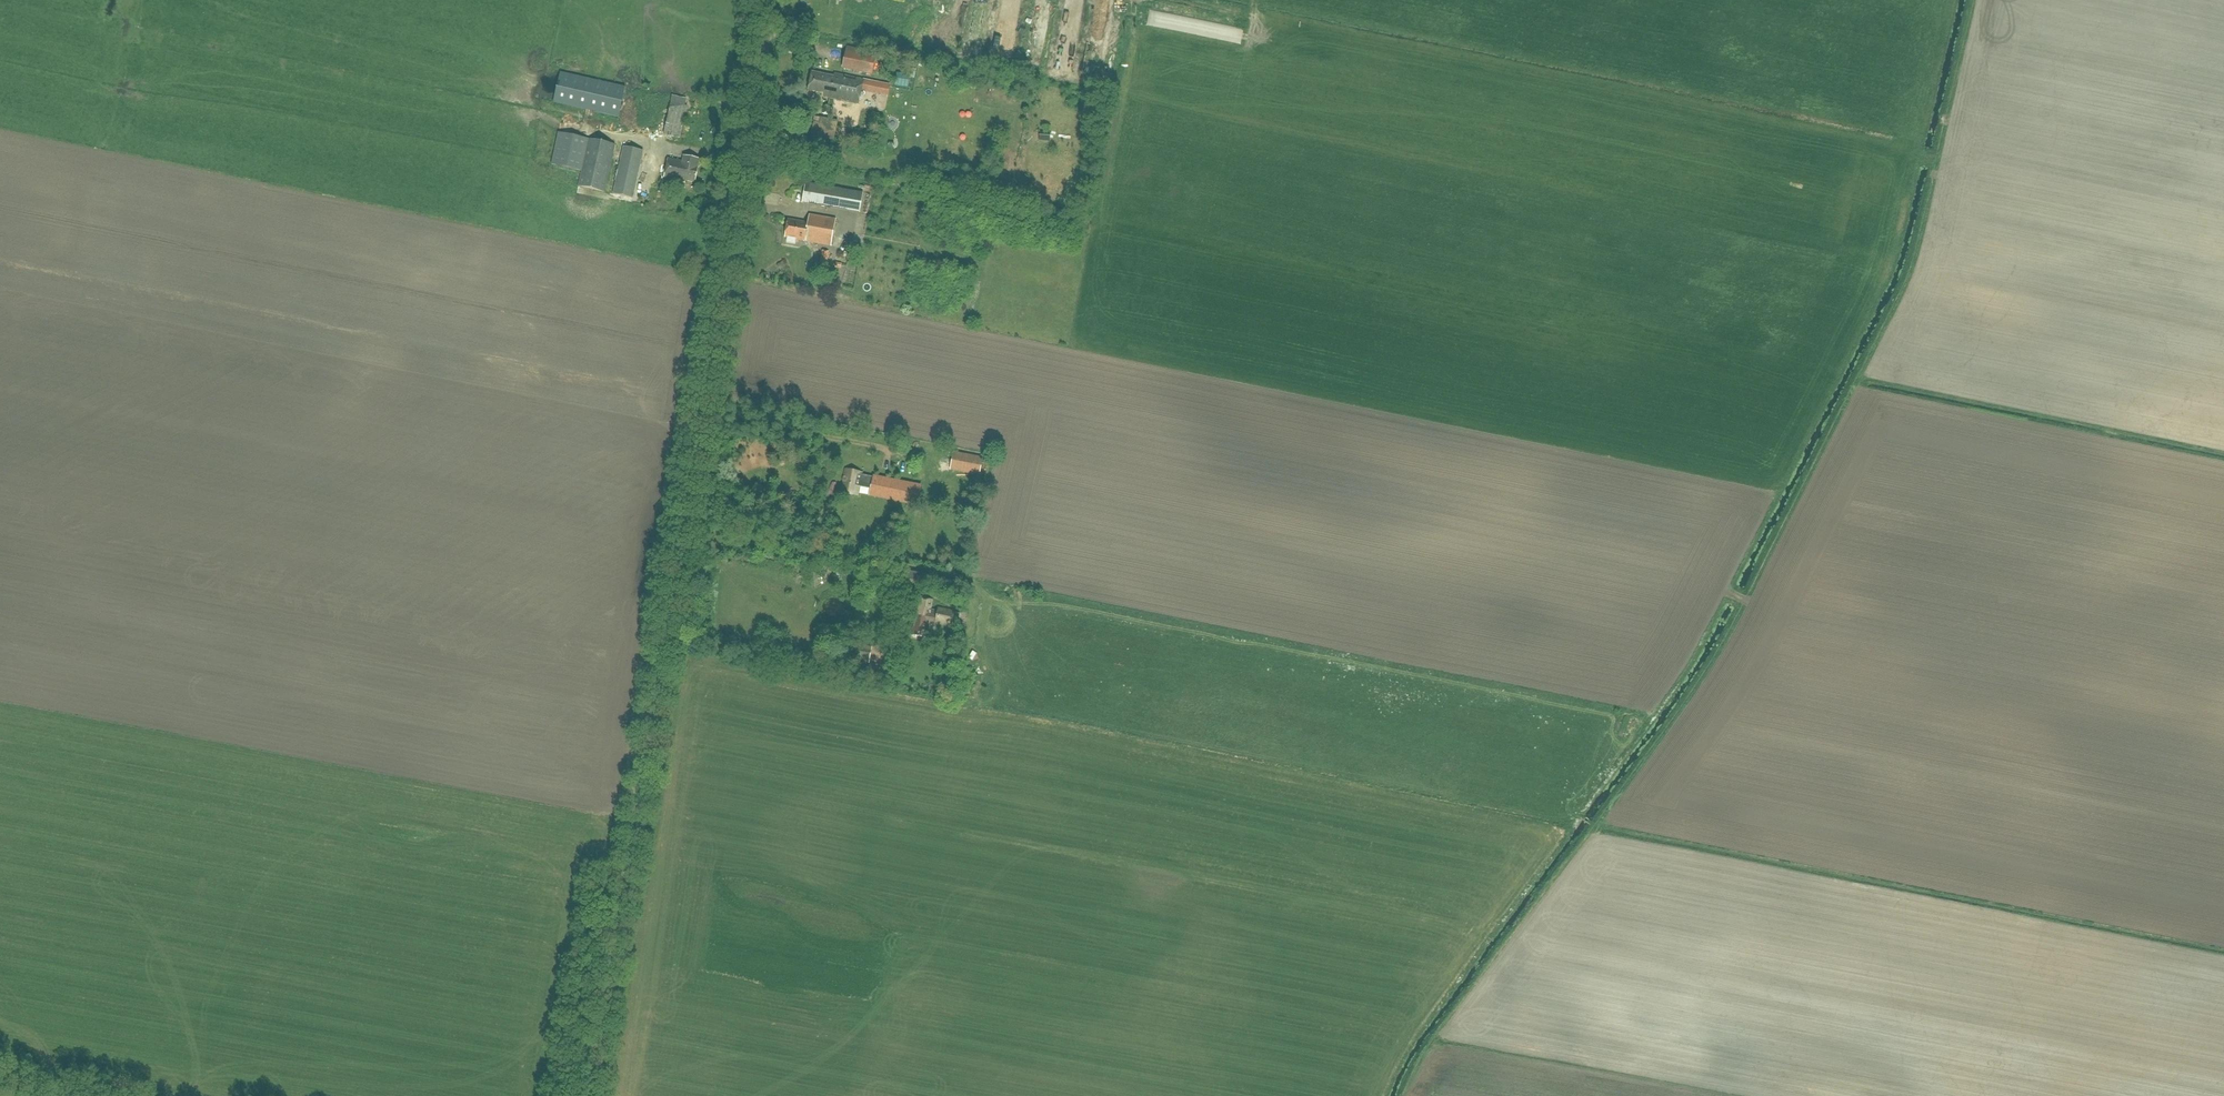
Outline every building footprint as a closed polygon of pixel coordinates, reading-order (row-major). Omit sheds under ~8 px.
[(1168,26),(1168,13),(1151,12),(1151,26),(1168,26)] [(1032,29),(1032,39),(1049,39),(1049,29),(1032,29)] [(845,51),(842,69),(872,75),(876,58),(845,51)] [(823,93),(822,96),(859,104),(864,79),(835,73),(834,77),(812,72),(808,90),(823,93)] [(554,102),(619,117),(625,87),(560,73),(554,102)] [(866,96),(866,109),(884,109),(884,97),(866,96)] [(671,103),(665,134),(680,137),(686,106),(671,103)] [(819,123),(814,122),(811,136),(834,141),(838,121),(829,120),(820,118),(819,123)] [(642,138),(654,139),(654,130),(642,130),(642,138)] [(551,167),(581,173),(588,141),(557,135),(551,167)] [(614,146),(588,141),(581,173),(578,189),(604,194),(614,146)] [(640,152),(621,148),(611,195),(630,199),(640,152)] [(679,181),(680,179),(695,182),(700,159),(684,156),(683,161),(668,158),(664,177),(679,181)] [(816,184),(806,183),(802,202),(812,204),(816,184)] [(812,204),(822,206),(825,186),(816,184),(812,204)] [(841,189),(825,186),(822,206),(838,209),(841,189)] [(785,237),(787,237),(787,242),(795,244),(796,239),(831,245),(835,220),(809,215),(808,222),(788,219),(785,237)] [(955,452),(951,470),(980,475),(983,458),(955,452)] [(841,492),(857,495),(859,486),(871,489),(870,495),(908,503),(912,485),(873,477),(861,475),(862,472),(846,469),(841,492)] [(903,584),(920,587),(927,588),(929,576),(922,574),(905,572),(903,584)] [(886,585),(895,585),(895,576),(886,577),(886,585)] [(926,636),(927,628),(926,628),(927,623),(928,624),(928,620),(936,621),(936,623),(952,625),(954,610),(938,607),(937,610),(931,609),(932,600),(917,597),(912,634),(926,636)] [(847,659),(869,663),(872,650),(850,645),(847,659)] [(941,651),(954,654),(955,647),(942,645),(941,651)]
